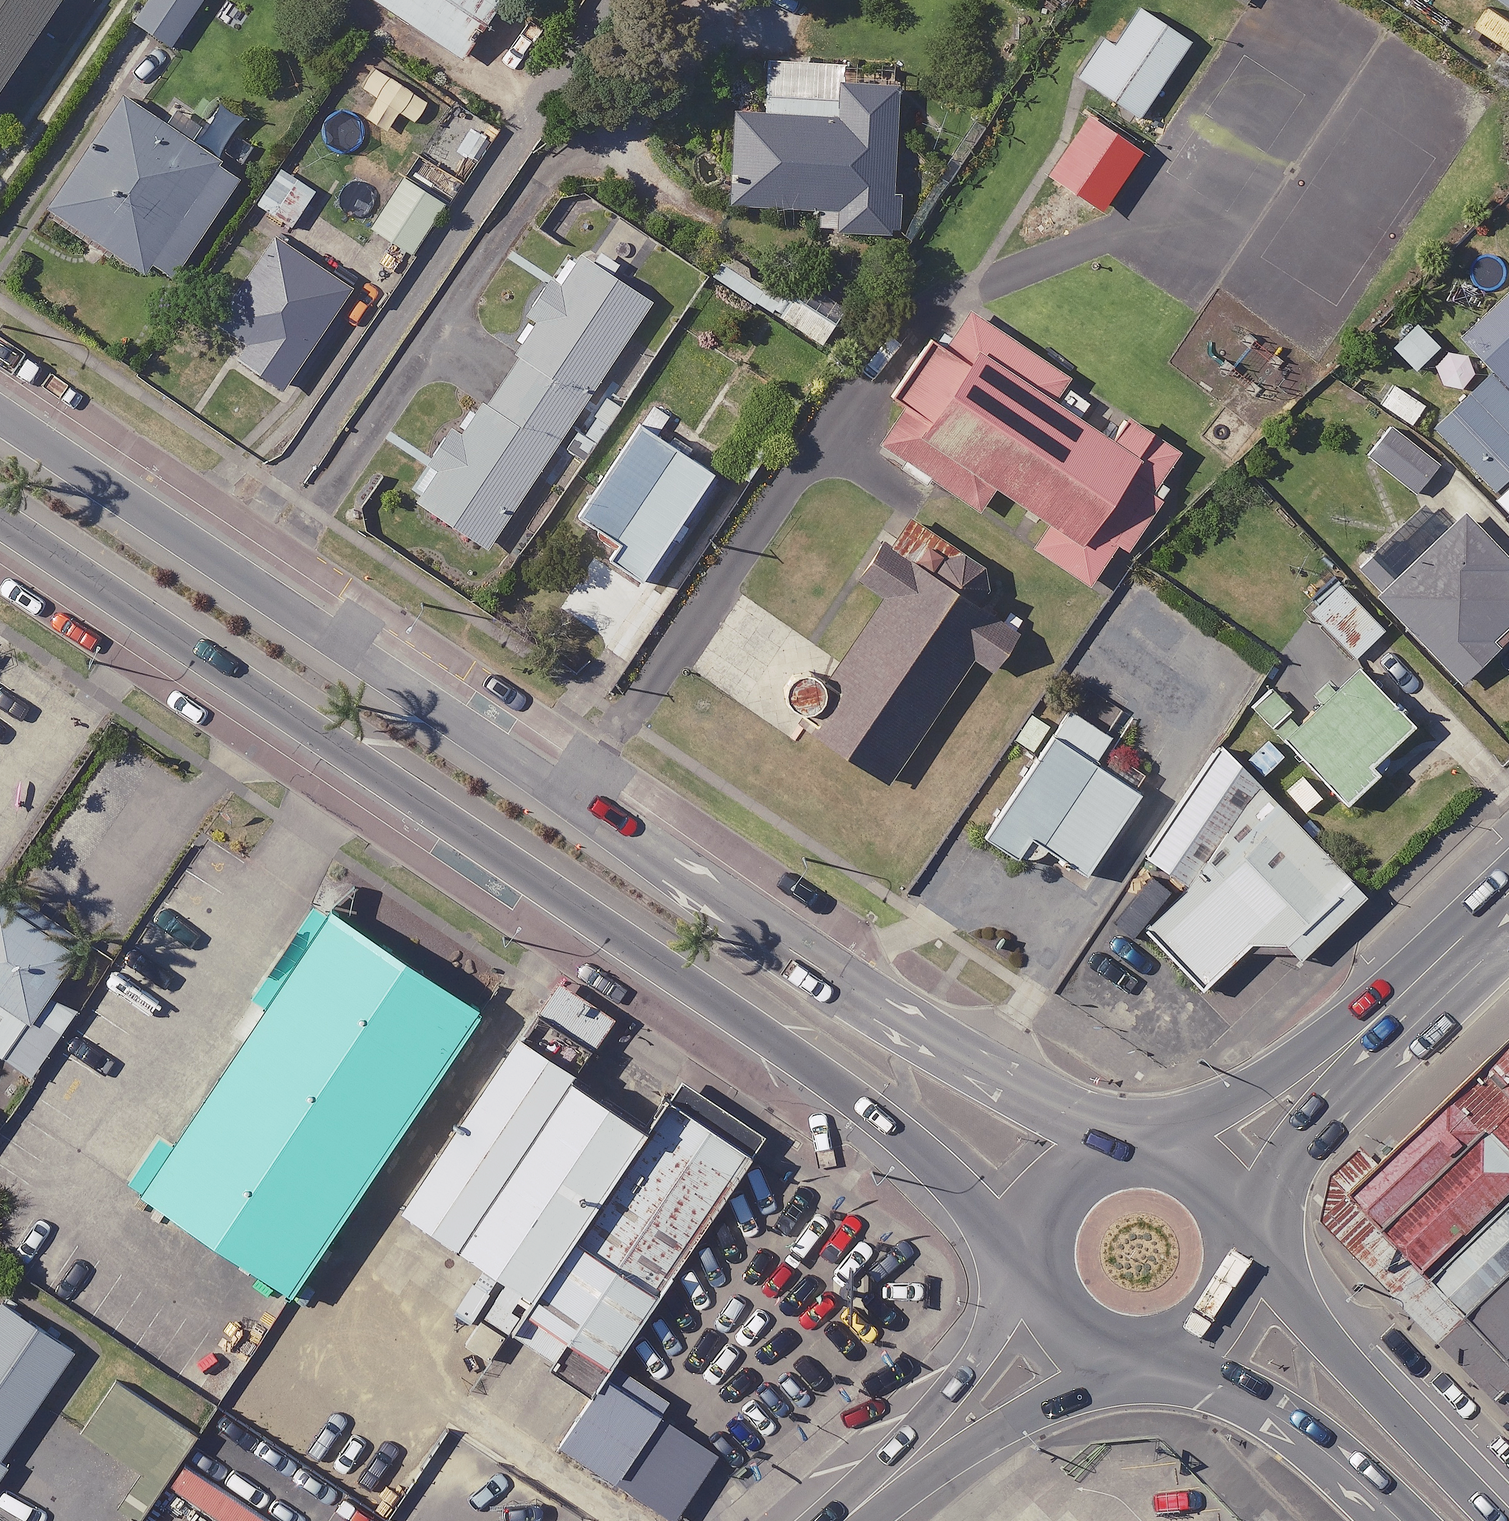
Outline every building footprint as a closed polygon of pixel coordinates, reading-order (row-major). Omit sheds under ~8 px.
[(27,0),(0,0),(0,41),(27,0)] [(139,18),(172,42),(202,0),(152,0),(139,18)] [(464,57),(503,0),(379,0),(464,57)] [(1192,39),(1139,5),(1117,40),(1107,34),(1080,75),(1142,115),(1192,39)] [(838,81),(838,59),(770,57),(768,110),(736,109),(733,203),(824,206),(823,228),(898,230),(902,83),(838,81)] [(243,176),(130,99),(54,211),(145,273),(154,260),(176,275),(243,176)] [(1107,159),(1082,144),(1051,195),(1074,209),(1081,197),(1098,208),(1116,179),(1100,170),(1107,159)] [(319,193),(286,165),(260,196),(293,223),(319,193)] [(451,197),(411,170),(374,227),(415,253),(451,197)] [(353,288),(279,238),(222,323),(253,343),(243,357),(286,387),(353,288)] [(654,301),(583,254),(445,463),(439,459),(415,495),(491,546),(654,301)] [(723,255),(712,273),(776,313),(788,295),(723,255)] [(788,295),(776,313),(826,344),(849,307),(799,276),(788,295)] [(1466,334),(1508,383),(1508,296),(1466,334)] [(1071,375),(972,307),(947,343),(937,336),(898,393),(909,401),(882,440),(982,508),(999,483),(1052,519),(1035,544),(1091,583),(1120,541),(1129,547),(1170,488),(1160,481),(1182,450),(1128,413),(1113,435),(1056,397),(1071,375)] [(1442,345),(1419,321),(1394,345),(1417,369),(1442,345)] [(1493,372),(1437,423),(1495,486),(1508,474),(1508,389),(1493,372)] [(1432,405),(1398,376),(1380,398),(1414,427),(1432,405)] [(726,455),(651,407),(580,515),(621,541),(611,556),(645,578),(726,455)] [(1445,464),(1393,423),(1369,453),(1421,494),(1445,464)] [(1508,508),(1508,488),(1499,498),(1508,508)] [(1465,507),(1377,590),(1464,681),(1506,640),(1499,633),(1508,623),(1508,553),(1465,507)] [(798,709),(791,719),(889,782),(971,656),(995,671),(1021,630),(976,600),(987,583),(982,560),(903,510),(862,572),(884,587),(828,674),(794,653),(770,691),(798,709)] [(1386,626),(1342,582),(1314,611),(1358,655),(1386,626)] [(1350,674),(1315,637),(1250,699),(1348,802),(1390,762),(1383,755),(1416,723),(1360,665),(1350,674)] [(1133,716),(1086,685),(987,835),(1027,862),(1041,841),(1090,874),(1146,791),(1102,762),(1133,716)] [(1368,893),(1219,737),(1141,838),(1187,885),(1176,896),(1156,876),(1113,917),(1132,937),(1144,925),(1205,987),(1256,938),(1287,940),(1302,956),(1368,893)] [(35,1073),(77,1009),(53,994),(87,942),(6,890),(0,898),(0,1051),(35,1073)] [(422,1034),(262,934),(82,1218),(241,1319),(422,1034)] [(1350,1204),(1433,1292),(1508,1220),(1508,1055),(1350,1204)] [(508,1115),(439,1071),(333,1238),(402,1282),(508,1115)] [(576,1158),(470,1325),(578,1393),(714,1180),(606,1111),(576,1158)] [(508,1115),(402,1282),(470,1325),(576,1158),(508,1115)] [(1433,1292),(1469,1330),(1508,1292),(1508,1220),(1433,1292)] [(1508,1365),(1508,1319),(1486,1341),(1508,1365)] [(670,1397),(615,1363),(564,1446),(678,1516),(718,1453),(658,1416),(670,1397)] [(26,1382),(0,1365),(0,1422),(26,1382)] [(500,1461),(471,1505),(453,1493),(433,1520),(590,1520),(500,1461)]
